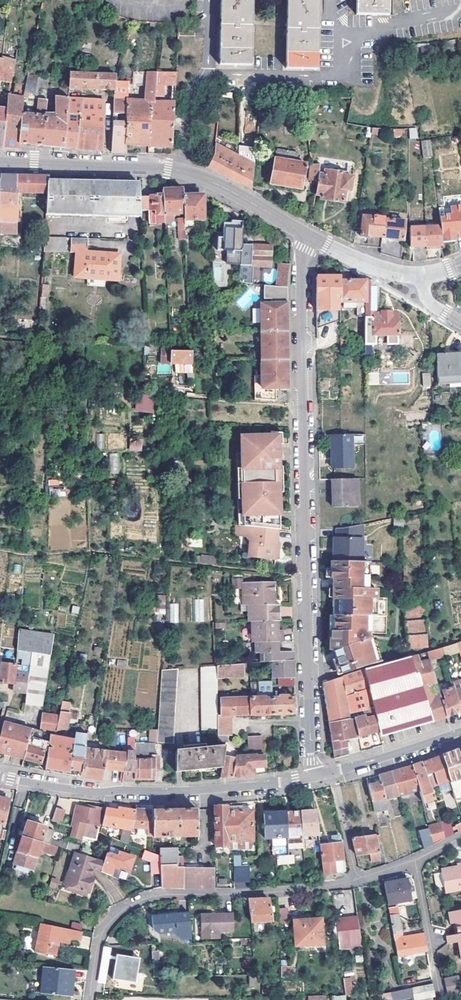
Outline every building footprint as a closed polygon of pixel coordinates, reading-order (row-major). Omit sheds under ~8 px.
[(252,0),(221,0),(220,21),(219,63),(250,64),(252,0)] [(286,67),(317,68),(319,26),(320,0),(288,0),(286,67)] [(388,15),(388,0),(356,0),(356,15),(376,15),(388,15)] [(194,24),(191,24),(178,24),(177,33),(194,34),(194,24)] [(17,58),(2,56),(2,63),(0,78),(0,80),(12,81),(17,58)] [(23,96),(24,96),(28,96),(29,92),(38,93),(42,75),(37,74),(37,71),(28,70),(26,84),(23,96)] [(174,72),(158,72),(153,72),(153,85),(152,100),(149,146),(170,148),(175,72),(174,72)] [(69,88),(78,89),(114,92),(114,82),(115,77),(69,73),(68,87),(69,87),(69,88)] [(129,99),(129,83),(114,82),(114,92),(113,114),(128,114),(129,99)] [(15,83),(12,94),(23,96),(26,84),(15,83)] [(144,85),(143,100),(152,100),(153,85),(144,85)] [(56,114),(46,113),(42,145),(52,147),(64,148),(66,123),(67,114),(68,97),(69,88),(69,87),(68,87),(60,86),(59,96),(57,96),(56,114)] [(78,89),(69,88),(68,97),(77,98),(78,89)] [(4,148),(9,94),(0,93),(0,147),(4,148)] [(22,113),(23,114),(24,96),(23,96),(12,94),(9,94),(4,148),(7,148),(19,149),(20,143),(19,143),(22,113)] [(77,98),(68,97),(67,114),(80,115),(81,99),(79,98),(77,98)] [(46,113),(47,100),(39,99),(37,115),(23,114),(22,113),(19,143),(20,143),(23,144),(42,145),(46,113)] [(79,124),(77,149),(90,150),(103,151),(105,101),(91,100),(81,99),(80,115),(79,124)] [(149,146),(152,100),(143,100),(129,99),(128,114),(128,123),(127,145),(149,146)] [(127,145),(128,123),(113,122),(112,152),(115,152),(126,153),(127,145)] [(79,124),(66,123),(64,148),(67,148),(77,149),(79,124)] [(372,127),(371,136),(392,137),(393,127),(372,127)] [(393,127),(392,137),(410,138),(410,128),(393,127)] [(416,128),(410,128),(410,138),(418,138),(416,128)] [(460,143),(459,135),(451,136),(452,144),(460,143)] [(433,157),(431,139),(423,141),(426,158),(433,157)] [(213,153),(206,166),(216,171),(227,176),(237,155),(214,143),(213,153)] [(295,151),(275,147),(268,182),(297,188),(302,163),(293,161),(295,151)] [(249,188),(252,163),(237,155),(227,176),(231,179),(249,188)] [(318,163),(309,162),(306,183),(315,184),(316,173),(317,168),(318,163)] [(343,174),(343,171),(324,169),(323,174),(316,173),(315,184),(314,194),(321,195),(320,199),(344,202),(346,189),(350,189),(352,176),(343,174)] [(17,234),(19,194),(47,194),(48,182),(48,177),(5,176),(1,176),(0,193),(0,234),(17,234)] [(46,215),(93,216),(93,183),(62,182),(48,182),(47,194),(46,215)] [(93,216),(141,217),(140,198),(139,184),(133,184),(93,183),(93,216)] [(163,190),(163,195),(165,216),(184,215),(183,189),(163,190)] [(183,189),(184,215),(185,220),(185,229),(196,229),(196,220),(205,220),(203,196),(195,196),(193,196),(193,192),(183,189)] [(154,196),(140,198),(141,217),(141,220),(165,219),(165,216),(163,195),(154,195),(154,196)] [(451,208),(451,211),(444,212),(443,208),(439,208),(440,226),(442,243),(455,242),(455,240),(455,238),(460,237),(460,207),(451,208)] [(310,223),(311,211),(302,209),(301,218),(310,223)] [(379,247),(381,236),(383,218),(383,217),(362,214),(360,233),(355,232),(353,244),(363,246),(364,236),(367,236),(366,246),(379,247)] [(380,253),(400,259),(403,221),(383,218),(381,236),(379,247),(380,253)] [(240,257),(241,244),(242,222),(231,221),(231,225),(223,224),(223,234),(217,234),(217,251),(226,252),(226,256),(240,257)] [(443,246),(442,243),(440,226),(425,227),(426,247),(443,246)] [(410,227),(410,248),(426,247),(425,227),(410,227)] [(340,238),(353,244),(355,232),(355,231),(341,229),(340,238)] [(67,253),(67,239),(45,238),(44,252),(67,253)] [(78,253),(78,278),(121,279),(121,255),(88,253),(89,240),(72,239),(71,253),(78,253)] [(240,257),(239,284),(246,284),(247,266),(270,267),(271,246),(241,244),(240,257)] [(214,283),(222,283),(222,263),(214,263),(214,283)] [(286,288),(288,266),(279,265),(277,287),(286,288)] [(349,281),(349,271),(341,267),(341,276),(341,301),(341,304),(344,304),(357,304),(357,309),(357,318),(365,319),(365,280),(357,275),(357,281),(349,281)] [(262,282),(274,282),(274,270),(262,270),(262,282)] [(317,276),(317,301),(341,301),(341,276),(317,276)] [(377,314),(377,287),(365,280),(365,319),(365,346),(376,347),(376,337),(388,337),(388,347),(399,346),(398,322),(397,322),(397,314),(391,314),(391,313),(382,312),(382,314),(377,314)] [(259,333),(286,332),(286,316),(286,291),(259,288),(259,299),(267,298),(267,302),(258,302),(259,333)] [(341,328),(341,312),(329,312),(329,328),(341,328)] [(39,331),(40,320),(29,320),(28,330),(30,330),(39,331)] [(39,339),(30,330),(30,339),(39,339)] [(287,346),(286,332),(259,333),(260,362),(287,361),(287,346)] [(30,343),(21,343),(21,354),(30,355),(30,343)] [(171,364),(193,365),(192,352),(191,352),(170,351),(171,355),(171,364)] [(436,354),(438,390),(460,389),(460,353),(436,354)] [(287,374),(287,361),(260,362),(262,400),(275,399),(275,388),(287,388),(287,374)] [(431,388),(430,372),(422,373),(423,388),(431,388)] [(135,412),(154,412),(154,395),(136,394),(135,412)] [(354,442),(363,442),(363,434),(354,434),(354,442)] [(288,448),(288,436),(279,436),(278,440),(284,441),(283,447),(288,448)] [(329,469),(349,471),(352,438),(332,436),(329,469)] [(243,526),(276,529),(277,529),(277,525),(274,525),(275,515),(278,515),(279,496),(282,470),(282,459),(283,447),(284,441),(278,440),(256,438),(254,454),(249,453),(248,470),(246,486),(245,500),(243,526)] [(129,451),(142,451),(142,439),(129,439),(129,451)] [(118,473),(118,453),(109,453),(109,473),(118,473)] [(353,480),(332,479),(332,494),(332,506),(358,506),(358,494),(353,493),(353,480)] [(240,499),(237,526),(243,526),(245,500),(240,499)] [(403,518),(395,518),(395,528),(403,528),(403,518)] [(237,526),(234,525),(233,536),(242,536),(243,526),(237,526)] [(334,549),(334,561),(362,561),(362,525),(344,528),(337,529),(337,537),(334,537),(334,549)] [(274,543),(276,529),(243,526),(242,536),(247,537),(245,557),(273,559),(276,557),(276,550),(274,547),(274,545),(274,543)] [(333,628),(330,629),(330,634),(330,644),(332,650),(334,655),(335,659),(341,674),(378,663),(370,639),(367,639),(366,634),(386,632),(386,598),(376,598),(376,589),(366,588),(366,562),(362,561),(334,561),(330,561),(330,566),(329,577),(332,578),(332,582),(332,588),(331,598),(334,598),(338,598),(338,612),(333,614),(333,628)] [(240,592),(240,584),(240,580),(230,580),(231,592),(240,592)] [(272,584),(240,584),(240,592),(241,605),(247,605),(247,613),(247,622),(251,622),(275,621),(277,621),(277,605),(270,605),(270,600),(273,600),(272,584)] [(165,606),(165,595),(157,595),(157,606),(165,606)] [(178,622),(178,603),(170,603),(170,622),(178,622)] [(428,648),(424,603),(404,604),(407,649),(428,648)] [(254,643),(277,642),(281,642),(281,634),(276,634),(276,630),(275,621),(251,622),(252,643),(254,643)] [(34,634),(18,632),(15,651),(32,654),(34,634)] [(55,636),(34,634),(32,654),(32,657),(51,659),(55,636)] [(259,663),(271,662),(293,660),(293,652),(278,653),(277,650),(277,642),(254,643),(255,656),(258,656),(259,663)] [(456,644),(442,648),(444,656),(459,651),(456,644)] [(430,661),(434,659),(444,656),(442,648),(427,652),(430,661)] [(412,657),(431,722),(443,718),(446,717),(441,701),(433,671),(430,661),(427,652),(412,657)] [(25,705),(43,708),(51,659),(32,657),(29,674),(27,695),(25,705)] [(431,722),(412,657),(364,670),(377,732),(378,737),(382,736),(431,722)] [(341,674),(335,659),(331,660),(337,675),(341,674)] [(293,669),(293,660),(271,662),(271,679),(279,679),(293,678),(293,669)] [(14,685),(13,689),(16,690),(16,694),(27,695),(29,674),(15,673),(16,666),(2,664),(0,683),(14,685)] [(247,677),(246,665),(216,666),(217,679),(247,677)] [(217,716),(217,679),(216,666),(200,667),(202,731),(218,729),(217,716)] [(177,668),(161,669),(157,732),(156,744),(168,744),(174,744),(177,668)] [(334,759),(348,756),(344,740),(354,738),(377,732),(364,670),(322,684),(323,690),(334,759)] [(460,712),(455,692),(453,683),(452,681),(448,682),(450,688),(442,691),(444,699),(441,701),(446,717),(458,713),(460,712)] [(460,690),(460,681),(453,683),(455,692),(460,690)] [(251,714),(272,713),(271,699),(271,693),(272,686),(272,682),(259,683),(259,696),(256,696),(256,698),(250,698),(251,714)] [(279,698),(271,699),(272,713),(283,712),(294,712),(294,696),(286,696),(286,694),(282,694),(282,697),(279,697),(279,698)] [(231,715),(251,714),(250,698),(220,700),(220,716),(217,716),(218,729),(218,736),(232,735),(231,715)] [(63,703),(61,712),(69,714),(71,704),(63,703)] [(50,734),(56,733),(61,712),(48,710),(47,715),(43,715),(40,731),(50,734)] [(61,712),(56,733),(67,730),(69,714),(61,712)] [(95,735),(98,717),(90,716),(88,734),(95,735)] [(0,738),(0,748),(8,750),(7,752),(13,754),(14,752),(25,755),(32,730),(5,722),(0,738)] [(50,736),(32,730),(25,755),(23,760),(41,765),(45,753),(46,753),(47,753),(50,738),(50,736)] [(157,732),(135,730),(135,738),(135,743),(156,744),(157,732)] [(47,753),(44,772),(49,773),(69,775),(69,770),(76,734),(76,732),(72,732),(71,740),(50,738),(47,753)] [(81,772),(85,749),(87,740),(87,735),(76,734),(69,770),(79,771),(81,772)] [(248,737),(248,751),(260,753),(259,736),(248,737)] [(126,753),(123,771),(122,782),(125,782),(134,783),(134,780),(135,757),(135,743),(135,738),(126,738),(124,753),(126,753)] [(225,744),(222,768),(221,778),(224,778),(233,777),(237,750),(225,742),(225,744)] [(156,744),(135,743),(135,757),(156,757),(156,744)] [(168,767),(175,767),(176,750),(176,744),(174,744),(168,744),(168,767)] [(225,744),(176,750),(175,767),(175,772),(201,770),(222,768),(225,744)] [(17,758),(23,760),(25,755),(14,752),(13,754),(7,752),(8,750),(0,748),(0,753),(17,758)] [(104,768),(107,752),(85,749),(81,772),(80,777),(84,778),(102,780),(104,768)] [(451,784),(456,801),(460,799),(460,761),(457,749),(444,754),(441,755),(451,784)] [(253,767),(266,765),(266,759),(266,756),(256,756),(256,755),(246,755),(245,754),(237,750),(233,777),(254,775),(253,767)] [(123,771),(126,753),(124,753),(107,752),(104,768),(120,771),(123,771)] [(432,759),(422,763),(431,792),(451,784),(441,755),(432,759)] [(154,780),(154,771),(154,767),(158,767),(158,757),(156,757),(135,757),(134,780),(154,780)] [(431,792),(422,763),(415,765),(412,766),(418,789),(419,793),(422,803),(434,799),(431,792)] [(418,789),(412,766),(412,765),(402,768),(392,771),(398,795),(418,789)] [(381,783),(385,798),(398,795),(392,771),(379,775),(381,783)] [(381,783),(368,786),(374,814),(377,813),(385,811),(388,811),(385,798),(381,783)] [(422,803),(419,793),(412,795),(415,805),(422,803)] [(4,840),(5,832),(1,831),(9,801),(6,800),(0,798),(0,839),(4,840)] [(92,840),(102,810),(88,806),(88,808),(78,806),(69,835),(80,839),(80,837),(92,840)] [(217,847),(229,847),(229,842),(254,841),(252,806),(241,806),(241,811),(229,811),(229,807),(221,807),(215,807),(217,847)] [(51,820),(60,823),(64,810),(56,807),(51,820)] [(101,825),(127,830),(131,830),(132,826),(135,810),(118,808),(117,811),(105,809),(101,825)] [(147,836),(154,836),(154,811),(135,810),(132,826),(147,828),(147,836)] [(154,836),(198,837),(197,810),(164,810),(154,811),(154,836)] [(301,811),(304,835),(318,834),(315,810),(301,811)] [(301,811),(287,812),(290,836),(290,838),(291,846),(305,845),(304,835),(301,811)] [(290,836),(287,812),(265,814),(267,839),(283,838),(290,838),(290,836)] [(450,819),(441,822),(441,824),(446,838),(455,834),(450,819)] [(23,831),(22,835),(41,841),(50,844),(51,838),(53,830),(26,821),(23,831)] [(429,828),(430,830),(434,845),(446,838),(441,824),(429,828)] [(419,833),(423,849),(434,845),(430,830),(419,833)] [(352,839),(356,854),(368,852),(370,857),(379,855),(377,845),(381,844),(379,833),(365,836),(365,833),(362,834),(362,837),(352,839)] [(29,880),(41,841),(22,835),(10,874),(29,880)] [(51,838),(50,844),(65,848),(67,843),(51,838)] [(290,838),(283,838),(285,857),(293,856),(291,846),(290,838)] [(251,848),(254,841),(229,842),(229,847),(229,849),(251,848)] [(333,842),(319,844),(323,875),(344,872),(341,841),(333,842)] [(162,887),(184,888),(214,890),(215,870),(204,870),(185,869),(178,868),(177,848),(160,849),(160,856),(161,875),(162,887)] [(74,851),(61,894),(83,900),(86,901),(91,884),(89,883),(90,878),(93,871),(100,873),(104,862),(74,851)] [(152,875),(161,875),(160,856),(146,851),(143,859),(151,863),(152,875)] [(117,858),(107,854),(104,862),(100,873),(111,877),(113,873),(115,866),(129,870),(133,859),(119,854),(117,858)] [(281,857),(280,864),(297,861),(296,855),(293,856),(285,857),(281,857)] [(249,856),(234,856),(235,883),(250,882),(249,856)] [(455,866),(456,871),(441,874),(446,896),(460,892),(460,865),(455,866)] [(456,871),(455,866),(439,869),(441,874),(456,871)] [(409,878),(384,884),(388,904),(414,899),(409,878)] [(83,900),(61,894),(60,897),(82,904),(83,900)] [(248,900),(251,922),(272,921),(269,899),(248,900)] [(278,906),(280,921),(289,920),(287,906),(278,906)] [(398,907),(389,909),(391,916),(399,914),(398,907)] [(180,937),(191,937),(189,910),(151,913),(151,922),(156,930),(174,929),(174,932),(180,937)] [(211,913),(202,914),(204,939),(222,938),(221,930),(234,929),(232,911),(215,913),(215,914),(211,914),(211,913)] [(460,935),(460,911),(450,914),(452,925),(454,925),(457,924),(459,935),(460,935)] [(399,955),(428,950),(425,933),(400,938),(399,933),(403,932),(399,914),(391,916),(399,955)] [(339,948),(362,944),(357,916),(336,919),(339,948)] [(294,921),(296,946),(323,944),(321,919),(294,921)] [(70,945),(71,943),(74,931),(71,931),(39,924),(33,952),(48,955),(48,957),(54,958),(54,956),(57,957),(59,948),(56,948),(58,943),(60,943),(70,945)] [(74,931),(80,933),(81,926),(73,924),(71,931),(74,931)] [(74,931),(71,943),(80,945),(82,933),(80,933),(74,931)] [(457,936),(447,938),(448,945),(453,944),(458,943),(457,936)] [(226,955),(226,942),(217,943),(218,956),(226,955)] [(114,981),(136,984),(139,959),(117,956),(114,981)] [(75,970),(44,967),(41,994),(72,997),(75,970)] [(291,977),(291,969),(282,969),(282,977),(291,977)] [(354,976),(343,977),(345,995),(355,994),(354,976)] [(445,979),(448,997),(460,994),(460,990),(459,976),(445,979)] [(414,999),(415,999),(435,996),(433,984),(412,988),(414,999)] [(412,988),(402,990),(391,992),(392,999),(414,999),(412,988)] [(382,994),(383,999),(392,999),(391,992),(382,994)]
